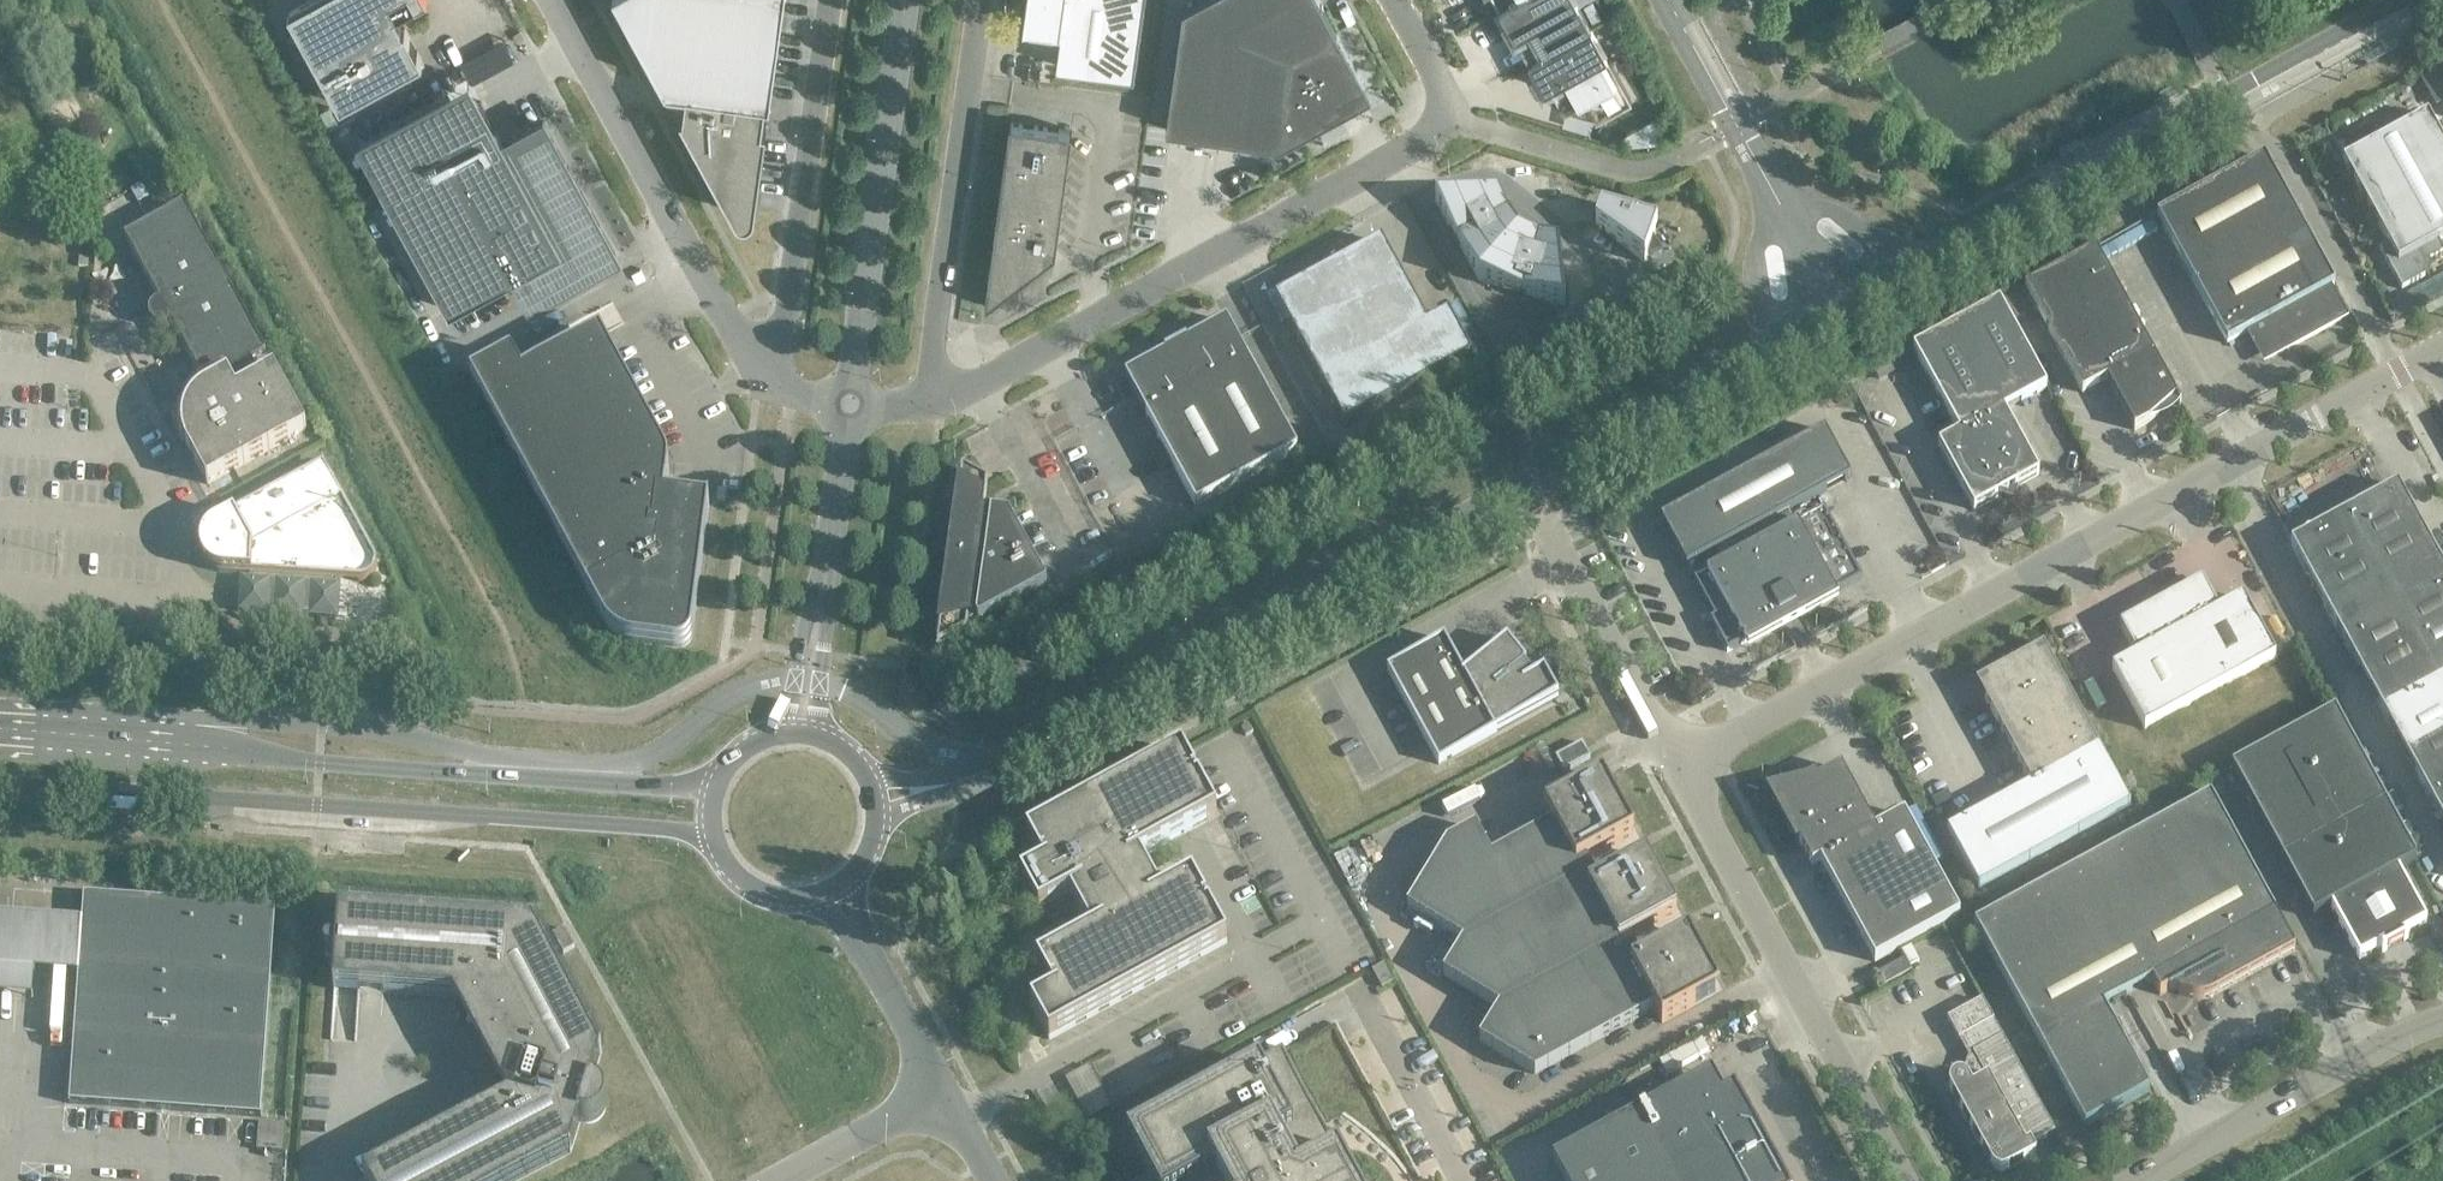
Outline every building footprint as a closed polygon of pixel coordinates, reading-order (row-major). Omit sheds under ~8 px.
[(289,13),(340,106),(423,61),(412,40),(405,28),(403,29),(399,22),(395,15),(422,0),(313,0),(289,13)] [(736,210),(736,211),(738,213),(740,214),(741,214),(744,215),(747,215),(749,215),(750,214),(751,214),(752,212),(753,212),(754,210),(755,209),(755,207),(767,122),(762,122),(764,109),(766,97),(767,97),(768,97),(769,96),(770,94),(771,94),(771,93),(784,0),(621,0),(665,80),(665,81),(666,82),(668,83),(670,84),(677,85),(686,86),(684,98),(683,110),(681,110),(736,210)] [(1022,28),(1024,28),(1060,32),(1059,37),(1061,37),(1058,60),(1056,60),(1055,66),(1134,77),(1145,0),(1026,0),(1022,28)] [(1320,0),(1196,0),(1182,7),(1166,127),(1280,143),(1371,94),(1320,0)] [(1577,0),(1515,0),(1506,5),(1505,4),(1499,8),(1500,9),(1504,16),(1503,16),(1505,19),(1501,21),(1513,43),(1524,38),(1534,57),(1535,58),(1591,27),(1577,0)] [(1632,100),(1591,27),(1535,58),(1534,57),(1528,60),(1529,62),(1533,68),(1532,69),(1534,71),(1530,74),(1542,96),(1552,90),(1564,111),(1585,100),(1596,120),(1632,100)] [(469,79),(356,141),(449,311),(516,275),(531,302),(617,255),(543,121),(504,142),(502,138),(469,79)] [(2401,289),(2427,275),(2426,273),(2429,271),(2431,264),(2429,260),(2442,253),(2442,250),(2438,242),(2442,239),(2442,145),(2427,116),(2343,162),(2388,244),(2380,249),(2401,289)] [(1054,247),(1053,253),(1055,252),(1072,130),(1070,130),(1070,131),(1011,123),(1011,122),(1010,121),(984,306),(986,304),(987,298),(1015,277),(1014,283),(1015,282),(1016,276),(1025,269),(1024,276),(1025,275),(1026,268),(1054,247)] [(140,184),(152,177),(139,152),(127,159),(140,184)] [(2334,285),(2263,157),(2156,215),(2226,344),(2247,332),(2249,336),(2289,348),(2344,317),(2328,288),(2334,285)] [(1497,195),(1491,195),(1481,178),(1465,198),(1435,201),(1478,281),(1565,306),(1558,243),(1518,231),(1497,195)] [(142,184),(131,191),(138,203),(149,197),(142,184)] [(1645,255),(1661,254),(1651,236),(1656,220),(1600,204),(1594,224),(1643,263),(1645,255)] [(265,357),(184,207),(158,221),(156,216),(155,215),(154,214),(153,214),(151,214),(150,214),(149,215),(148,216),(147,217),(147,218),(147,219),(147,221),(150,225),(125,239),(160,303),(155,306),(153,307),(152,308),(151,310),(150,311),(150,312),(149,314),(149,316),(149,318),(150,319),(150,320),(150,321),(152,324),(153,325),(154,326),(156,327),(159,328),(162,328),(165,328),(167,327),(171,325),(206,389),(203,391),(198,395),(195,397),(192,400),(191,402),(188,405),(187,409),(186,411),(184,415),(184,417),(183,421),(182,422),(182,425),(182,429),(182,433),(183,437),(184,441),(185,445),(207,485),(215,480),(306,430),(274,371),(259,379),(251,364),(256,361),(259,366),(259,367),(260,367),(261,368),(262,368),(263,368),(265,368),(266,366),(267,366),(267,365),(268,363),(267,362),(267,361),(265,357)] [(1381,241),(1377,243),(1355,255),(1353,251),(1268,298),(1282,324),(1286,321),(1344,427),(1472,357),(1448,314),(1427,325),(1381,241)] [(2180,405),(2095,249),(2024,288),(2082,393),(2107,379),(2134,428),(2133,429),(2134,430),(2148,422),(2175,399),(2179,406),(2180,405)] [(641,268),(632,273),(637,282),(645,278),(641,268)] [(2046,388),(1999,302),(1913,349),(1959,433),(1938,445),(1973,510),(2038,474),(2004,411),(2046,388)] [(1124,377),(1195,506),(1297,451),(1226,321),(1187,343),(1186,342),(1180,345),(1181,346),(1170,352),(1169,351),(1164,354),(1164,355),(1124,377)] [(606,347),(600,336),(522,378),(516,367),(511,357),(470,379),(566,554),(565,554),(603,622),(604,625),(606,628),(609,631),(612,634),(614,636),(619,639),(623,641),(625,642),(629,643),(633,644),(673,649),(677,649),(679,649),(683,647),(685,646),(686,645),(688,643),(689,641),(690,639),(691,638),(692,635),(707,515),(709,502),(707,502),(707,503),(672,498),(665,497),(668,469),(668,466),(668,465),(668,462),(667,459),(666,456),(606,347)] [(1824,430),(1660,519),(1686,567),(1717,550),(1724,563),(1694,580),(1714,618),(1709,620),(1727,652),(1744,642),(1748,648),(1838,599),(1835,593),(1861,578),(1823,509),(1795,525),(1787,512),(1850,478),(1824,430)] [(335,581),(346,575),(347,577),(349,578),(350,580),(352,581),(354,582),(357,583),(359,583),(362,583),(365,582),(367,581),(369,580),(371,579),(373,577),(374,575),(375,573),(376,570),(376,568),(376,565),(376,563),(376,561),(375,560),(323,465),(290,483),(264,497),(208,527),(208,528),(206,531),(203,534),(200,542),(200,547),(201,554),(204,561),(206,565),(211,569),(215,571),(218,572),(218,573),(250,575),(249,583),(244,583),(242,611),(334,617),(336,590),(331,589),(332,581),(335,581)] [(962,471),(940,630),(937,649),(966,633),(967,628),(977,623),(978,626),(1046,589),(1008,519),(992,517),(993,507),(984,506),(987,484),(962,471)] [(285,474),(259,489),(264,497),(290,483),(285,474)] [(2343,515),(2290,545),(2442,825),(2442,570),(2397,486),(2343,515)] [(2193,585),(2160,604),(2127,622),(2128,624),(2120,628),(2135,657),(2112,670),(2144,729),(2274,658),(2242,598),(2218,611),(2202,583),(2194,587),(2193,585)] [(1535,677),(1526,664),(1506,640),(1464,675),(1444,639),(1386,670),(1438,765),(1558,699),(1544,672),(1535,677)] [(2030,785),(1946,831),(1978,889),(2130,806),(2042,647),(1990,676),(1994,682),(1990,696),(1983,699),(2030,785)] [(2231,768),(2282,861),(2313,917),(2330,907),(2359,959),(2382,946),(2383,949),(2381,950),(2382,952),(2407,939),(2406,936),(2404,937),(2403,935),(2426,922),(2398,871),(2415,861),(2334,712),(2231,768)] [(1253,731),(1248,723),(1240,728),(1245,736),(1253,731)] [(1564,773),(1591,758),(1583,743),(1556,758),(1564,773)] [(1195,777),(1181,751),(1026,836),(1040,862),(1041,861),(1043,865),(1019,879),(1038,912),(1069,895),(1090,933),(1036,963),(1050,989),(1052,988),(1054,992),(1030,1006),(1048,1040),(1226,942),(1208,908),(1207,909),(1204,905),(1206,904),(1191,878),(1160,895),(1139,857),(1216,815),(1197,781),(1196,782),(1194,778),(1195,777)] [(1819,862),(1874,962),(1959,916),(1904,814),(1874,830),(1840,768),(1809,785),(1773,795),(1812,866),(1819,862)] [(1406,908),(1462,942),(1612,861),(1606,850),(1633,835),(1624,820),(1622,821),(1601,781),(1589,788),(1588,785),(1544,809),(1552,823),(1491,857),(1475,827),(1446,843),(1406,908)] [(2295,950),(2210,796),(1974,925),(2085,1128),(2149,1092),(2103,1008),(2152,981),(2160,995),(2167,991),(2173,993),(2179,995),(2182,995),(2189,996),(2193,997),(2198,997),(2202,996),(2207,996),(2214,994),(2295,950)] [(1617,871),(1612,861),(1462,942),(1442,975),(1498,1009),(1649,928),(1676,914),(1667,898),(1665,899),(1651,873),(1653,872),(1644,856),(1617,871)] [(84,895),(78,968),(69,1104),(261,1117),(275,908),(84,895)] [(445,997),(502,1104),(364,1178),(366,1180),(519,1180),(570,1154),(580,1122),(582,1123),(585,1124),(587,1124),(590,1124),(592,1123),(595,1122),(596,1121),(598,1119),(601,1117),(603,1114),(604,1112),(604,1110),(605,1109),(605,1107),(605,1105),(605,1103),(605,1101),(604,1099),(603,1096),(601,1094),(600,1092),(597,1090),(596,1089),(594,1088),(590,1087),(600,1056),(532,928),(339,914),(337,946),(330,945),(328,946),(326,947),(325,948),(324,949),(324,951),(324,953),(325,954),(326,956),(327,956),(328,957),(329,957),(336,958),(334,989),(445,997)] [(1660,949),(1649,928),(1498,1009),(1479,1041),(1534,1075),(1654,1010),(1661,1024),(1691,1007),(1690,1005),(1715,991),(1709,979),(1711,978),(1687,935),(1660,949)] [(564,929),(553,935),(563,954),(575,948),(564,929)] [(1911,971),(1904,959),(1878,974),(1884,986),(1911,971)] [(1385,964),(1372,971),(1381,988),(1394,981),(1385,964)] [(2054,1131),(1982,999),(1947,1019),(1958,1039),(1983,1026),(1992,1042),(1972,1053),(1983,1072),(1969,1080),(1968,1079),(1966,1077),(1964,1075),(1961,1074),(1958,1074),(1955,1074),(1953,1076),(1951,1078),(1949,1080),(1949,1083),(1949,1086),(1950,1089),(1992,1166),(1994,1168),(1996,1170),(1999,1171),(2002,1171),(2005,1170),(2035,1154),(2030,1144),(2054,1131)] [(1150,1180),(1241,1180),(1326,1134),(1281,1051),(1126,1136),(1150,1180)] [(1104,1113),(1082,1072),(1059,1085),(1081,1125),(1104,1113)] [(1637,1114),(1552,1161),(1563,1180),(1783,1180),(1733,1089),(1712,1101),(1700,1079),(1637,1114)] [(258,1123),(256,1151),(283,1153),(285,1125),(258,1123)] [(1326,1134),(1241,1180),(1352,1180),(1326,1134)]
